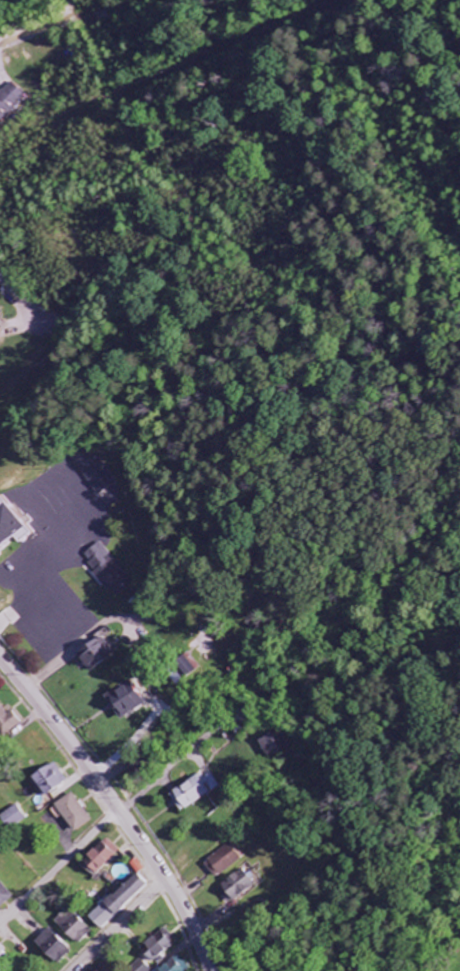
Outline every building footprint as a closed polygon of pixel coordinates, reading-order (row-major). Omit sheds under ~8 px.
[(10,80),(0,91),(0,123),(26,95),(10,80)] [(99,497),(117,484),(91,447),(73,459),(99,497)] [(2,499),(0,501),(0,555),(17,542),(20,546),(32,537),(2,499)] [(136,584),(103,543),(85,557),(118,599),(136,584)] [(90,671),(113,660),(103,639),(80,650),(90,671)] [(176,678),(180,684),(190,676),(193,679),(205,669),(193,653),(180,664),(185,671),(176,678)] [(121,719),(148,706),(136,681),(109,694),(121,719)] [(15,711),(11,714),(1,701),(0,702),(0,725),(8,737),(25,725),(15,711)] [(293,749),(286,730),(263,740),(270,759),(293,749)] [(45,799),(70,782),(57,762),(32,779),(45,799)] [(204,780),(201,775),(171,794),(182,812),(222,787),(214,774),(204,780)] [(94,820),(75,793),(56,806),(76,833),(94,820)] [(30,818),(19,804),(4,817),(15,831),(30,818)] [(86,866),(103,876),(119,847),(103,837),(86,866)] [(237,842),(206,862),(216,879),(248,859),(237,842)] [(233,904),(257,886),(244,869),(220,887),(233,904)] [(104,931),(149,885),(137,873),(91,919),(104,931)] [(16,897),(0,878),(0,909),(1,910),(16,897)] [(59,923),(78,946),(94,933),(75,910),(59,923)] [(179,941),(166,927),(142,951),(155,964),(179,941)] [(37,943),(59,967),(74,953),(52,929),(37,943)] [(0,943),(0,958),(2,959),(9,951),(0,943)] [(192,968),(180,955),(163,970),(189,970),(192,968)] [(144,960),(132,970),(155,970),(144,960)]
